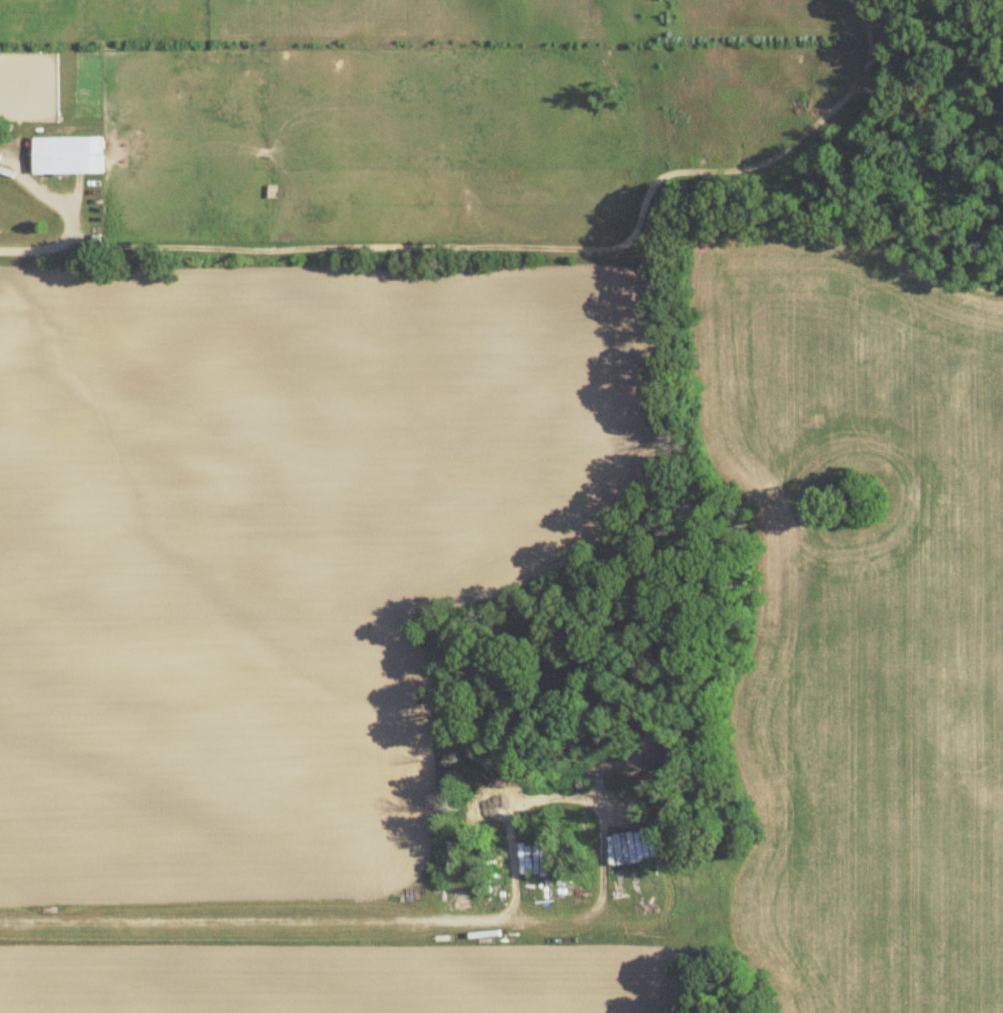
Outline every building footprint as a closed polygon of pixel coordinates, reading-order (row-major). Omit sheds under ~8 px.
[(35,174),(112,174),(112,162),(104,162),(103,137),(35,138),(35,174)] [(632,862),(630,834),(622,835),(625,862),(632,862)] [(450,865),(461,865),(461,842),(450,842),(450,865)]
